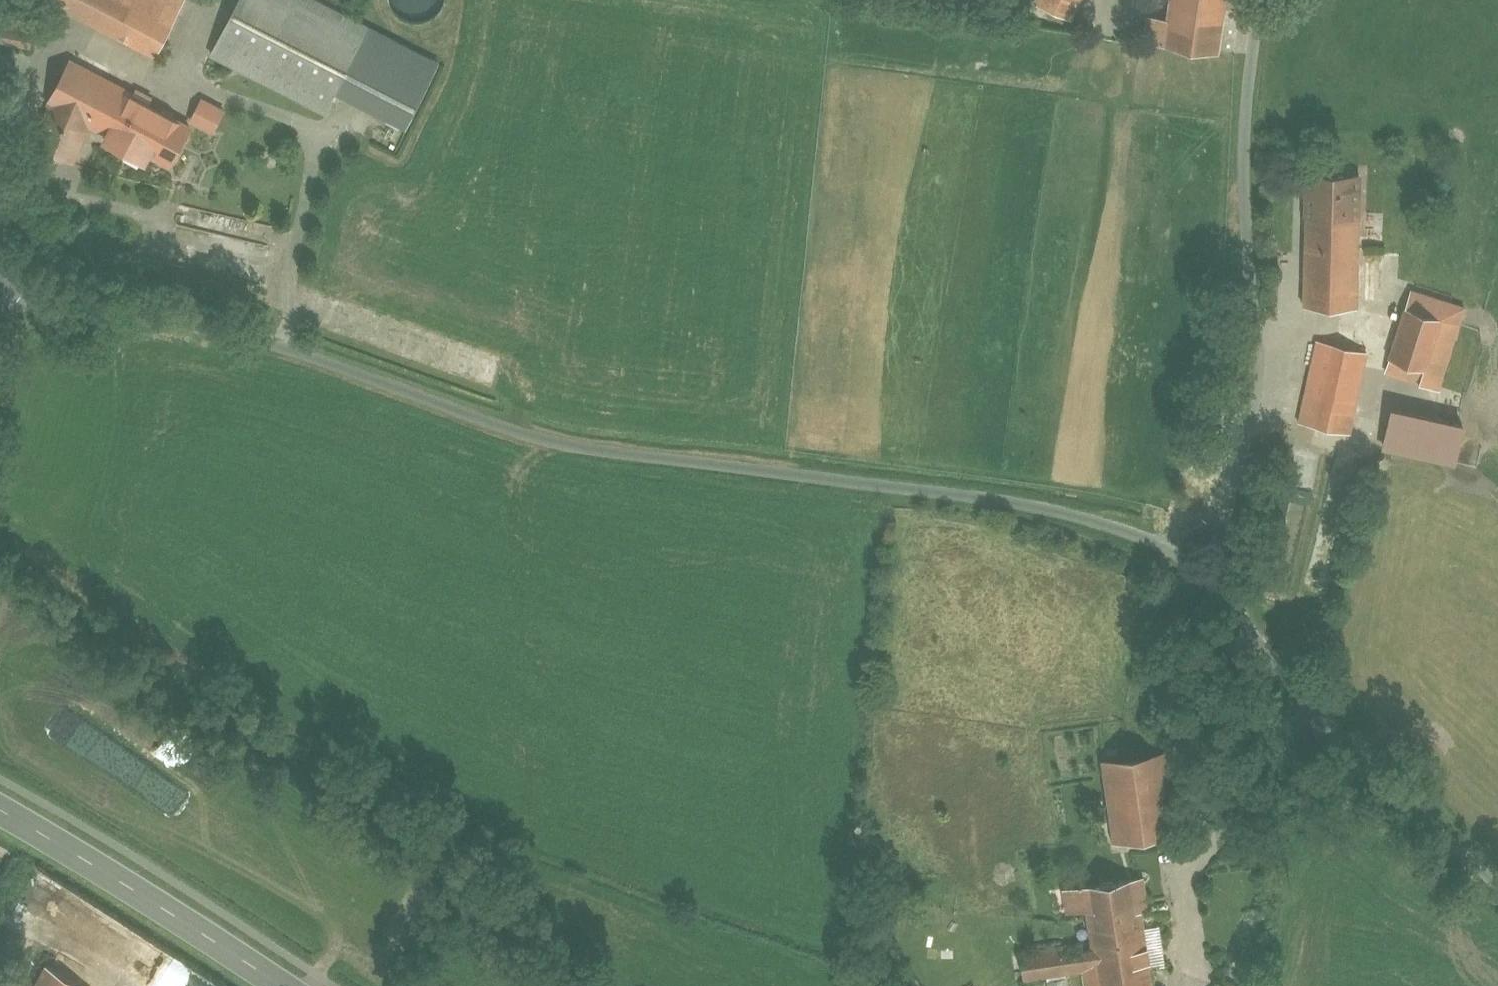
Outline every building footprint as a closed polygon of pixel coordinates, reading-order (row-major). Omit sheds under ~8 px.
[(150,57),(180,0),(43,0),(55,7),(150,57)] [(322,0),(234,0),(206,55),(320,113),(331,90),(409,130),(444,63),(322,0)] [(386,10),(394,19),(403,24),(415,25),(427,22),(435,15),(440,4),(441,0),(383,0),(386,10)] [(1068,21),(1078,0),(1026,0),(1068,21)] [(1216,49),(1224,0),(1166,0),(1159,40),(1216,49)] [(69,163),(88,123),(103,132),(98,140),(140,163),(145,155),(162,164),(186,121),(65,54),(41,97),(49,102),(29,144),(69,163)] [(187,121),(214,133),(226,107),(199,96),(187,121)] [(1300,308),(1355,309),(1357,173),(1302,172),(1300,308)] [(1463,306),(1406,288),(1384,358),(1388,359),(1382,378),(1412,387),(1418,368),(1440,376),(1463,306)] [(1313,339),(1293,423),(1348,436),(1368,352),(1313,339)] [(1458,425),(1384,407),(1375,444),(1448,462),(1458,425)] [(1172,748),(1098,758),(1107,827),(1110,842),(1183,832),(1172,748)] [(1136,876),(1054,888),(1057,913),(1083,910),(1088,946),(1080,947),(1079,942),(1016,951),(1020,981),(1081,972),(1083,985),(1151,985),(1149,974),(1175,970),(1170,932),(1144,936),(1136,876)] [(71,982),(80,966),(53,952),(45,968),(40,966),(30,985),(78,985),(71,982)]
